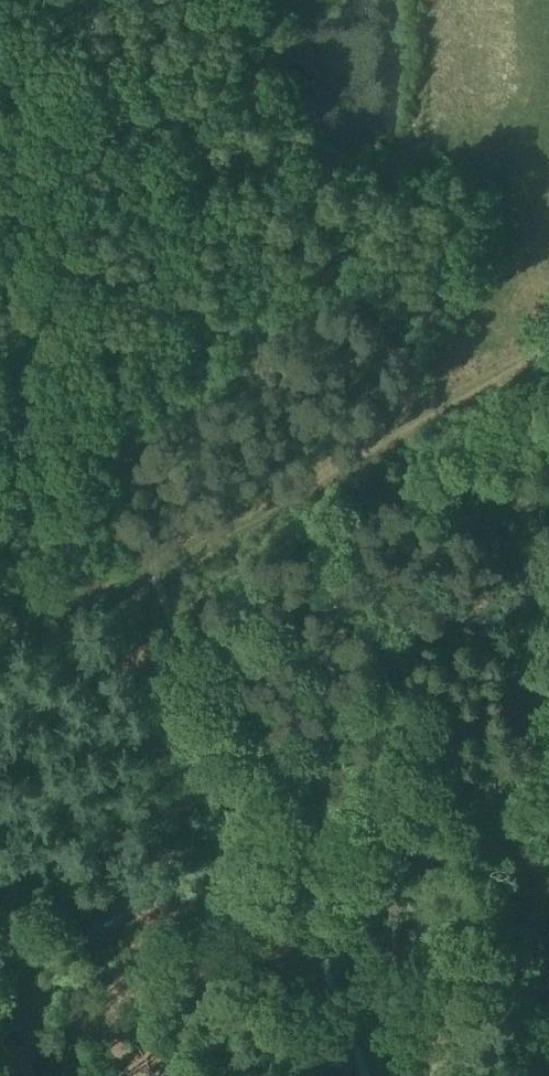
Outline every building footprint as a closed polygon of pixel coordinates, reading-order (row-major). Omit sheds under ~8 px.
[(513,510),(495,515),(498,527),(516,522),(513,510)]
